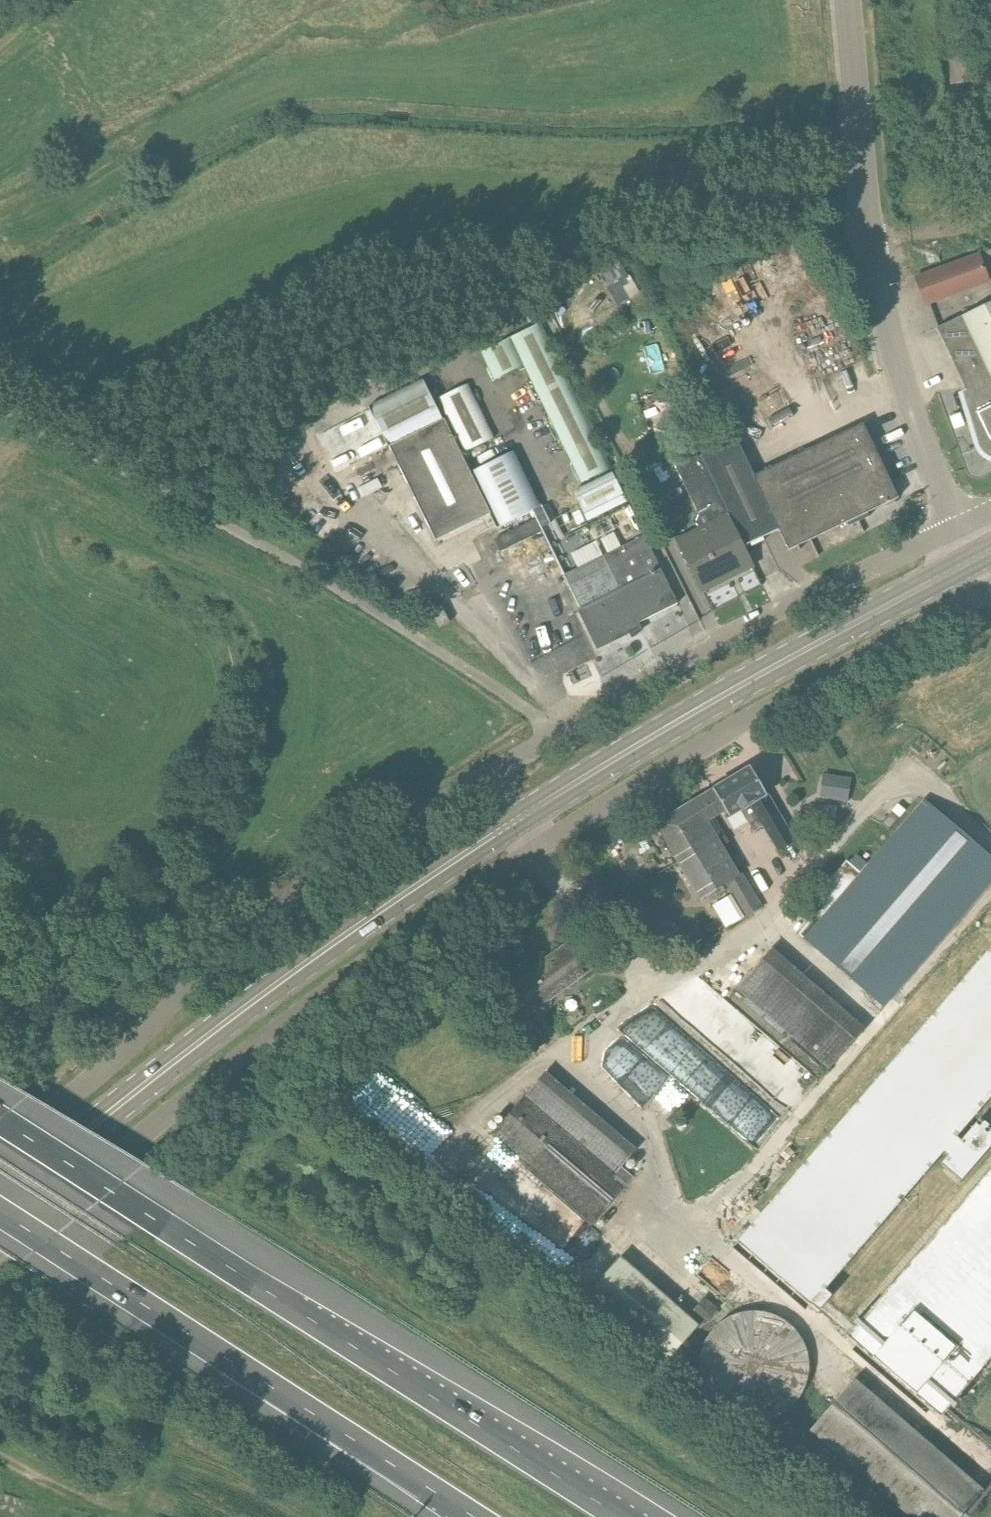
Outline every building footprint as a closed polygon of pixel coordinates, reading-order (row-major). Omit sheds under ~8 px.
[(916,277),(927,305),(990,282),(986,270),(990,268),(990,249),(916,277)] [(617,306),(640,293),(623,263),(600,276),(617,306)] [(937,328),(967,391),(961,394),(977,448),(978,449),(978,450),(979,451),(980,453),(981,453),(982,454),(983,455),(983,456),(985,457),(986,457),(987,458),(990,459),(990,460),(990,303),(937,328)] [(649,322),(640,324),(641,333),(651,332),(649,322)] [(538,325),(509,339),(522,366),(581,484),(609,469),(538,325)] [(522,366),(509,339),(480,354),(493,381),(522,366)] [(388,448),(441,421),(422,382),(315,436),(334,475),(388,448)] [(464,453),(492,439),(465,385),(437,400),(464,453)] [(441,421),(388,448),(435,542),(490,515),(443,420),(441,421)] [(781,530),(779,531),(789,551),(846,523),(848,527),(870,517),(868,513),(899,498),(863,424),(848,431),(754,476),(781,530)] [(781,530),(754,476),(732,432),(695,450),(744,549),(779,531),(781,530)] [(735,575),(751,568),(693,451),(672,462),(698,515),(713,508),(719,521),(677,541),(702,593),(704,592),(701,587),(733,572),(735,575)] [(533,510),(538,507),(511,452),(473,472),(499,527),(533,510)] [(542,505),(538,507),(533,510),(542,528),(551,524),(542,505)] [(500,552),(541,532),(535,520),(494,540),(500,552)] [(638,624),(677,604),(643,536),(602,557),(611,576),(573,595),(580,609),(598,646),(628,631),(626,628),(635,623),(637,626),(639,625),(638,624)] [(438,629),(450,624),(441,606),(430,612),(438,629)] [(764,826),(767,831),(783,822),(751,767),(714,789),(724,807),(730,817),(741,810),(754,832),(764,826)] [(847,802),(850,778),(832,775),(829,799),(847,802)] [(724,807),(714,789),(656,824),(679,861),(717,838),(723,834),(712,814),(724,807)] [(990,879),(990,857),(930,804),(874,869),(857,855),(849,864),(846,861),(802,913),(811,920),(799,935),(810,943),(883,1006),(979,892),(990,879)] [(888,831),(898,820),(890,813),(880,825),(888,831)] [(618,837),(631,829),(626,821),(613,829),(618,837)] [(789,831),(773,841),(780,851),(795,842),(789,831)] [(717,838),(679,861),(701,898),(726,883),(747,917),(762,908),(741,873),(738,875),(717,838)] [(535,1010),(591,970),(571,942),(515,983),(535,1010)] [(738,1242),(812,1305),(813,1304),(820,1310),(833,1296),(826,1290),(943,1153),(947,1157),(941,1164),(959,1180),(990,1143),(990,1127),(980,1118),(960,1142),(956,1138),(990,1097),(990,947),(738,1242)] [(830,1069),(863,1028),(772,949),(737,989),(830,1069)] [(656,1072),(675,1072),(674,1020),(633,1020),(634,1045),(656,1045),(656,1072)] [(618,1172),(527,1094),(494,1133),(532,1166),(527,1171),(592,1226),(634,1178),(622,1167),(618,1172)] [(673,1125),(681,1117),(675,1110),(667,1119),(673,1125)] [(849,1336),(940,1415),(990,1356),(990,1171),(849,1336)] [(666,1362),(699,1325),(623,1257),(589,1295),(666,1362)] [(718,1309),(705,1297),(692,1312),(705,1324),(718,1309)] [(753,1420),(761,1420),(768,1419),(775,1416),(782,1413),(788,1409),(794,1404),(799,1398),(803,1391),(806,1384),(808,1377),(809,1370),(809,1362),(808,1354),(806,1347),(803,1340),(799,1334),(794,1328),(788,1323),(782,1319),(775,1315),(774,1315),(766,1313),(759,1312),(751,1311),(744,1313),(736,1315),(730,1318),(723,1322),(717,1326),(712,1332),(708,1338),(705,1345),(702,1352),(702,1356),(701,1363),(701,1371),(702,1378),(704,1385),(707,1392),(711,1398),(716,1404),(722,1409),(728,1413),(735,1417),(743,1419),(745,1419),(753,1420)] [(983,1491),(856,1381),(813,1430),(914,1516),(961,1516),(983,1491)]
